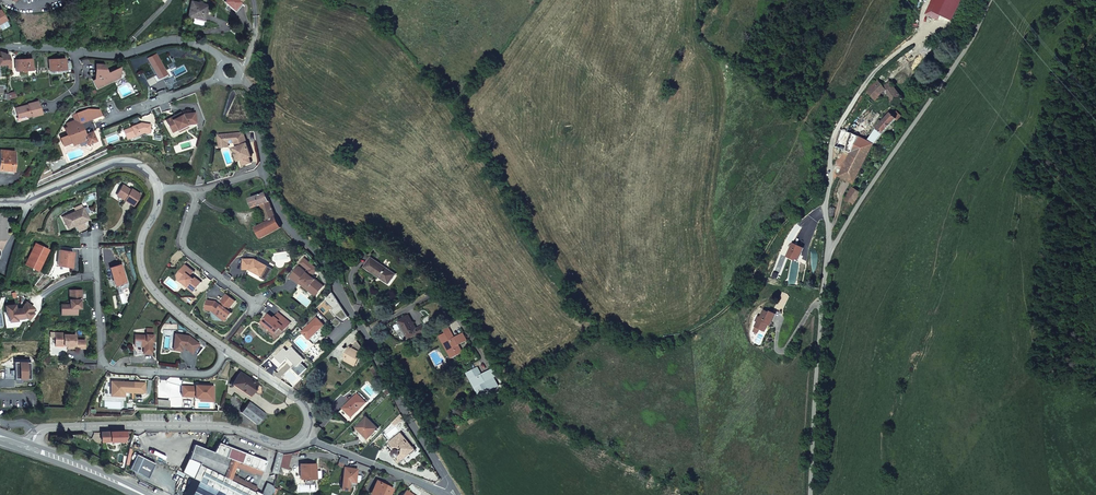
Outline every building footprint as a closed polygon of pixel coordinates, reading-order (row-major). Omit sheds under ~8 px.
[(935,5),(931,3),(925,14),(938,20),(940,15),(952,21),(962,0),(938,0),(935,5)] [(204,20),(208,5),(192,1),(189,16),(195,17),(204,20)] [(0,30),(8,25),(5,19),(0,22),(0,30)] [(9,55),(0,52),(0,51),(0,57),(1,64),(6,64),(7,68),(10,67),(9,55)] [(22,59),(18,59),(15,60),(16,70),(32,69),(31,59),(22,59)] [(66,59),(50,59),(50,70),(66,69),(66,59)] [(93,80),(96,88),(110,81),(110,76),(119,76),(120,67),(108,73),(104,65),(96,64),(95,75),(96,75),(96,79),(93,80)] [(876,78),(867,92),(876,101),(887,96),(894,107),(898,103),(905,97),(904,95),(902,96),(890,82),(884,87),(876,78)] [(16,108),(19,117),(25,116),(27,117),(32,115),(32,116),(42,113),(39,101),(29,104),(29,106),(27,106),(27,105),(16,108)] [(84,135),(85,134),(83,129),(81,130),(79,124),(81,123),(101,115),(99,110),(88,109),(74,115),(76,120),(67,123),(68,127),(65,128),(68,135),(61,137),(63,145),(72,141),(73,144),(85,139),(84,135)] [(868,141),(864,139),(859,136),(851,153),(839,177),(854,184),(875,144),(883,133),(897,119),(898,120),(901,116),(896,112),(893,115),(891,114),(877,129),(868,141)] [(166,123),(171,132),(187,125),(193,125),(197,124),(196,114),(183,114),(181,115),(176,117),(175,115),(165,120),(166,123)] [(123,130),(127,139),(135,136),(135,134),(144,131),(149,131),(150,124),(143,123),(141,124),(141,122),(131,126),(131,127),(123,130)] [(171,132),(166,123),(164,124),(171,136),(178,132),(188,128),(193,128),(193,125),(187,125),(171,132)] [(841,130),(835,148),(851,153),(859,136),(852,133),(841,130)] [(85,139),(87,144),(96,141),(92,132),(85,134),(84,135),(85,139)] [(242,132),(218,135),(219,140),(227,139),(228,143),(235,143),(236,147),(237,151),(240,157),(241,160),(243,166),(245,165),(245,164),(251,162),(249,157),(252,157),(245,138),(242,139),(242,132)] [(220,148),(228,147),(228,143),(227,139),(219,140),(220,148)] [(1,150),(0,159),(0,172),(9,173),(9,171),(13,171),(15,151),(1,150)] [(123,184),(117,193),(125,198),(124,200),(134,206),(141,194),(132,188),(131,189),(123,184)] [(854,205),(862,193),(852,188),(845,199),(849,202),(853,205),(854,205)] [(270,202),(267,193),(250,199),(253,208),(261,205),(270,202)] [(276,216),(270,202),(261,205),(267,221),(276,216)] [(853,205),(849,202),(839,217),(840,218),(838,221),(841,223),(848,212),(853,205)] [(63,217),(68,229),(76,225),(75,223),(83,220),(82,217),(82,216),(87,214),(90,212),(87,206),(63,217)] [(281,228),(276,216),(267,221),(256,227),(261,238),(281,228)] [(46,249),(34,243),(23,265),(36,271),(46,249)] [(797,261),(804,249),(792,244),(786,256),(797,261)] [(60,250),(58,265),(69,267),(70,258),(72,258),(73,252),(60,250)] [(255,259),(243,258),(243,270),(250,270),(262,276),(266,271),(268,266),(255,259)] [(375,273),(389,283),(395,275),(371,259),(365,268),(374,274),(375,273)] [(110,267),(113,280),(116,280),(118,285),(126,283),(121,264),(110,267)] [(184,264),(176,274),(177,279),(180,281),(181,280),(188,285),(187,286),(193,291),(201,281),(194,276),(193,278),(190,275),(193,271),(184,264)] [(291,277),(299,284),(300,283),(302,280),(304,282),(304,287),(310,286),(319,293),(324,286),(299,266),(291,277)] [(310,286),(304,287),(316,296),(319,293),(310,286)] [(60,305),(60,315),(77,314),(77,308),(80,308),(80,305),(79,304),(79,300),(82,300),(81,290),(69,290),(69,305),(60,305)] [(332,292),(324,299),(334,308),(339,303),(332,292)] [(236,301),(227,294),(221,301),(225,304),(223,306),(222,305),(221,306),(216,301),(207,300),(206,310),(212,311),(227,321),(232,313),(226,308),(228,306),(230,308),(236,301)] [(27,321),(35,312),(25,304),(20,310),(14,311),(13,307),(4,308),(5,316),(6,316),(6,318),(7,323),(15,322),(14,320),(21,320),(21,322),(27,321)] [(770,312),(764,310),(760,317),(758,316),(755,321),(757,322),(755,327),(759,329),(765,332),(767,328),(766,326),(768,324),(770,326),(776,314),(770,311),(770,312)] [(269,314),(262,323),(267,327),(269,326),(272,328),(271,330),(276,334),(281,328),(284,331),(290,323),(278,313),(274,318),(269,314)] [(426,329),(434,325),(428,316),(421,320),(424,324),(416,329),(409,316),(399,321),(410,341),(427,331),(426,329)] [(317,317),(302,332),(314,344),(323,334),(319,331),(324,325),(317,317)] [(143,346),(143,353),(151,353),(152,341),(153,341),(153,334),(152,334),(153,328),(147,328),(146,334),(146,335),(135,334),(134,345),(143,346)] [(173,343),(173,346),(181,347),(183,347),(191,353),(199,344),(187,332),(175,331),(173,343)] [(451,331),(446,334),(452,345),(448,347),(454,357),(463,352),(459,345),(455,338),(451,331)] [(55,333),(55,342),(59,342),(64,344),(64,346),(68,346),(70,346),(70,348),(86,348),(86,340),(76,340),(76,334),(64,334),(64,333),(55,333)] [(457,337),(461,344),(467,341),(463,333),(457,337)] [(452,345),(446,334),(442,336),(448,347),(452,345)] [(347,357),(346,360),(355,365),(364,350),(357,341),(352,348),(350,347),(345,356),(347,357)] [(173,346),(173,343),(169,342),(169,349),(181,351),(181,347),(173,346)] [(15,379),(30,379),(31,362),(15,362),(5,361),(5,379),(15,379)] [(478,367),(472,371),(478,381),(474,384),(480,394),(491,389),(493,388),(494,389),(499,386),(494,378),(495,377),(491,369),(485,373),(489,380),(487,382),(478,367)] [(478,381),(472,371),(468,373),(474,384),(478,381)] [(258,384),(240,372),(234,382),(233,381),(230,384),(231,385),(232,383),(250,395),(258,384)] [(145,383),(107,381),(107,385),(111,385),(110,394),(115,394),(115,395),(124,396),(124,391),(128,391),(128,392),(145,393),(145,383)] [(183,386),(182,396),(196,396),(196,397),(200,397),(211,397),(211,385),(199,385),(199,386),(196,386),(183,386)] [(211,397),(200,397),(200,400),(214,401),(215,385),(211,385),(211,397)] [(343,408),(349,413),(350,411),(354,414),(366,402),(358,394),(343,408)] [(265,413),(249,401),(241,412),(257,424),(265,413)] [(402,416),(401,413),(392,422),(395,424),(402,417),(402,416)] [(367,417),(356,427),(368,438),(378,428),(367,417)] [(125,431),(103,432),(104,440),(109,440),(109,441),(126,441),(125,431)] [(401,433),(389,442),(396,449),(395,450),(394,452),(394,453),(394,454),(394,455),(395,456),(394,457),(399,463),(410,453),(410,454),(415,450),(401,433)] [(209,438),(201,435),(198,443),(205,446),(209,438)] [(219,442),(213,452),(237,461),(254,468),(263,471),(267,461),(219,442)] [(194,444),(189,459),(198,463),(230,479),(235,467),(237,461),(213,452),(194,444)] [(277,473),(283,454),(277,451),(272,472),(277,473)] [(130,468),(148,477),(155,462),(137,453),(130,468)] [(182,472),(186,474),(192,477),(198,463),(189,459),(182,472)] [(237,461),(235,467),(252,473),(252,472),(254,468),(237,461)] [(261,494),(262,494),(255,491),(254,492),(230,479),(198,463),(192,477),(193,478),(227,494),(262,494),(261,494)] [(305,465),(300,465),(300,478),(316,478),(316,464),(305,464),(305,465)] [(344,467),(342,480),(349,481),(354,481),(356,468),(344,467)] [(193,478),(185,494),(227,494),(193,478)] [(377,481),(371,493),(375,494),(389,494),(393,488),(377,481)] [(273,486),(266,482),(262,494),(261,494),(262,494),(270,494),(271,493),(273,488),(273,486)]
